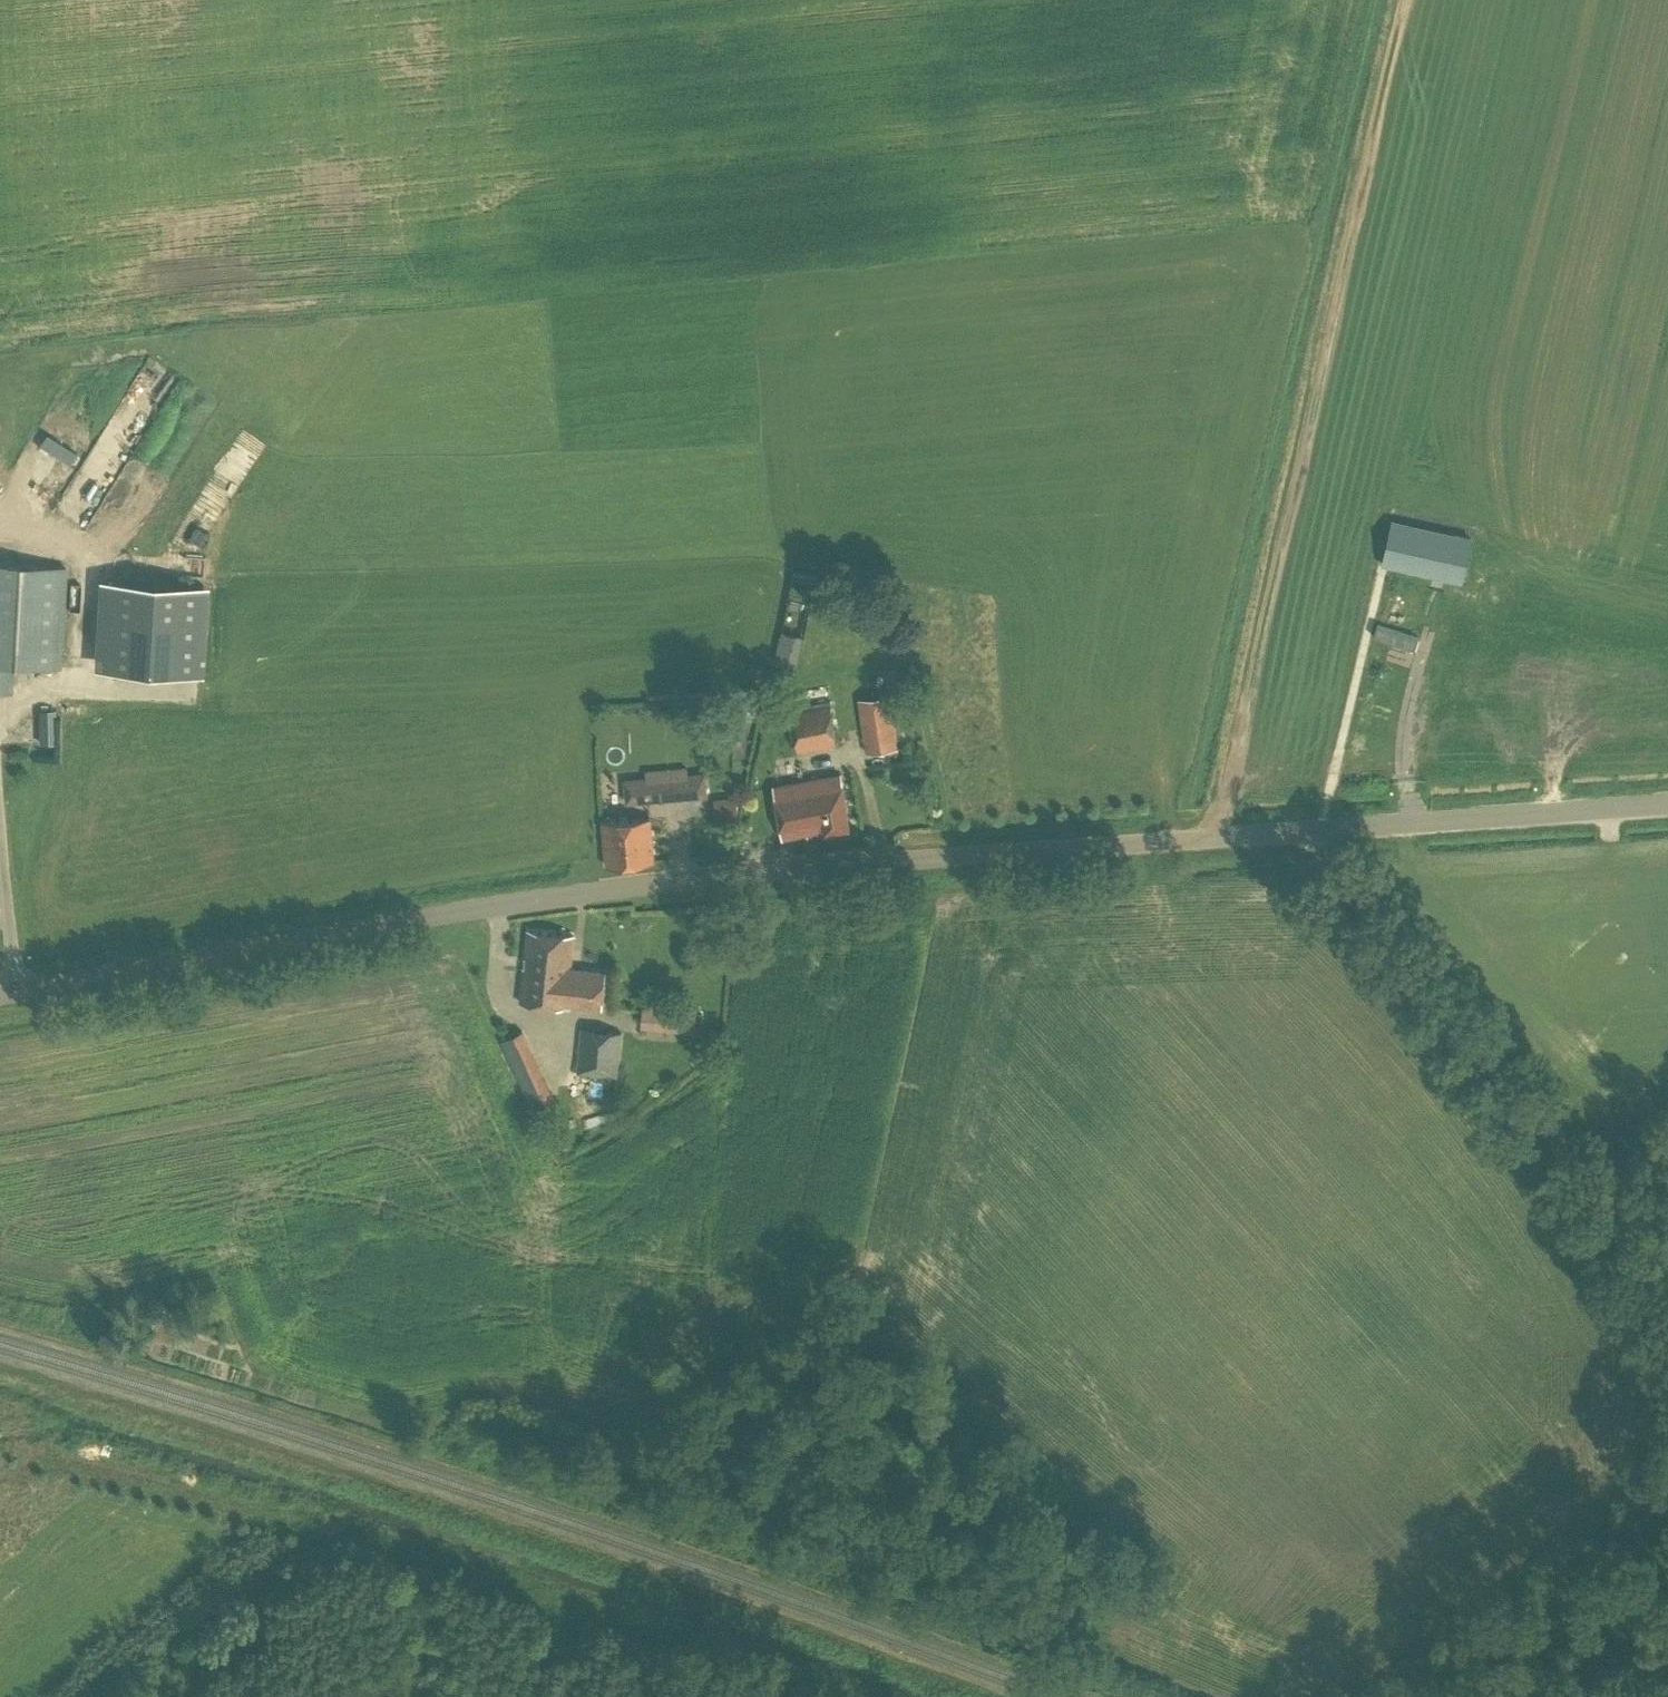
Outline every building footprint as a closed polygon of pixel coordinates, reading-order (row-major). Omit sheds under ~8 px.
[(112,500),(92,531),(107,540),(127,509),(112,500)] [(1471,538),(1393,522),(1384,565),(1462,582),(1471,538)] [(806,636),(817,575),(793,571),(781,629),(775,663),(772,681),(785,683),(786,679),(793,680),(795,668),(797,668),(803,636),(806,636)] [(198,675),(204,585),(117,580),(112,670),(198,675)] [(40,606),(0,603),(0,665),(36,668),(40,606)] [(857,699),(866,753),(909,747),(902,692),(857,699)] [(796,752),(837,745),(831,702),(790,709),(796,752)] [(648,801),(690,798),(689,773),(646,777),(648,801)] [(825,833),(849,828),(841,774),(774,786),(783,838),(808,833),(808,835),(825,832),(825,833)] [(606,865),(654,861),(651,818),(603,822),(606,865)] [(605,972),(570,968),(574,935),(529,931),(521,1002),(571,1008),(571,1003),(602,1007),(605,972)] [(664,1004),(661,1028),(696,1031),(698,1007),(664,1004)] [(523,1029),(501,1040),(507,1053),(529,1042),(523,1029)] [(618,1077),(622,1032),(582,1029),(578,1073),(618,1077)] [(530,1101),(551,1091),(545,1077),(523,1088),(530,1101)]
